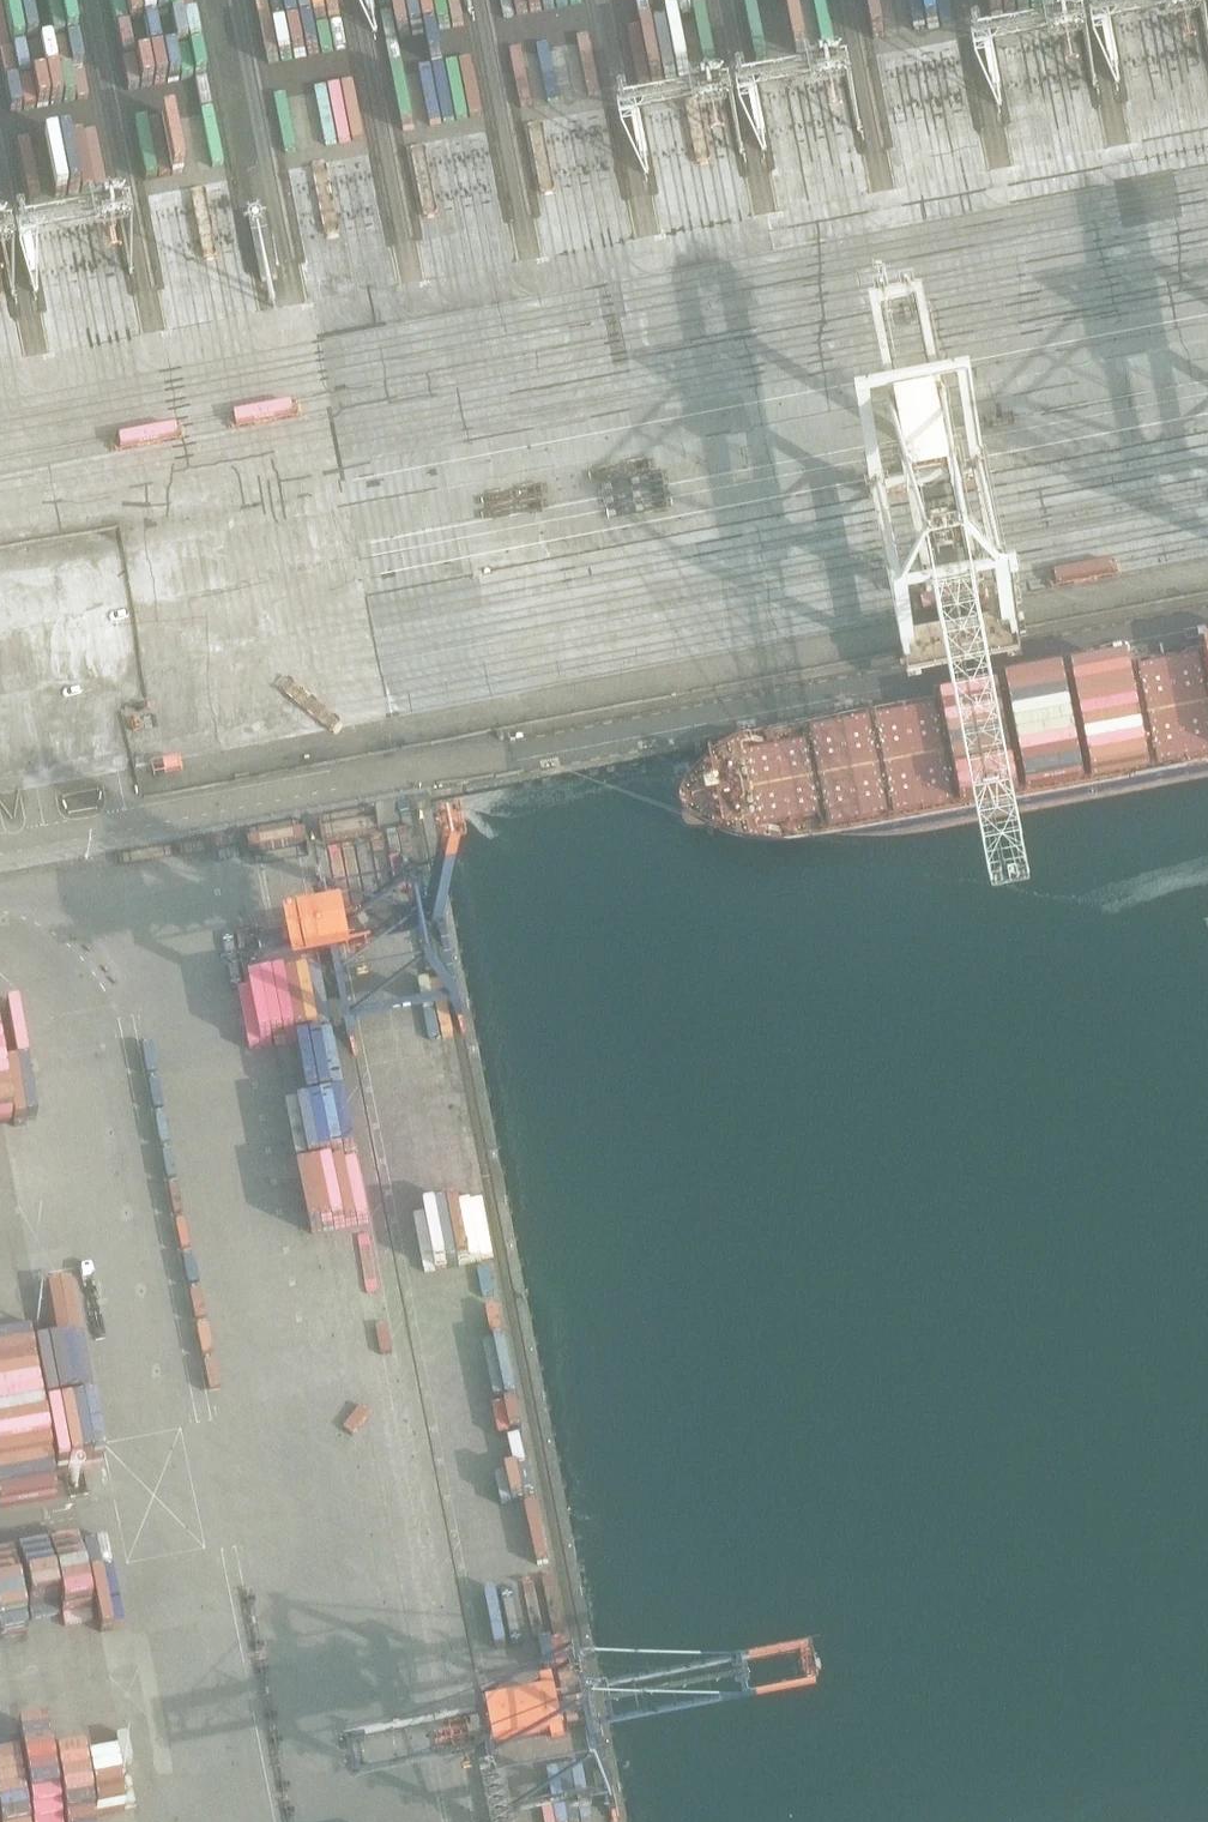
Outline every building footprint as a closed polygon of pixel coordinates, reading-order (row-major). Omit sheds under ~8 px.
[(261,281),(277,278),(265,214),(249,217),(261,281)]
